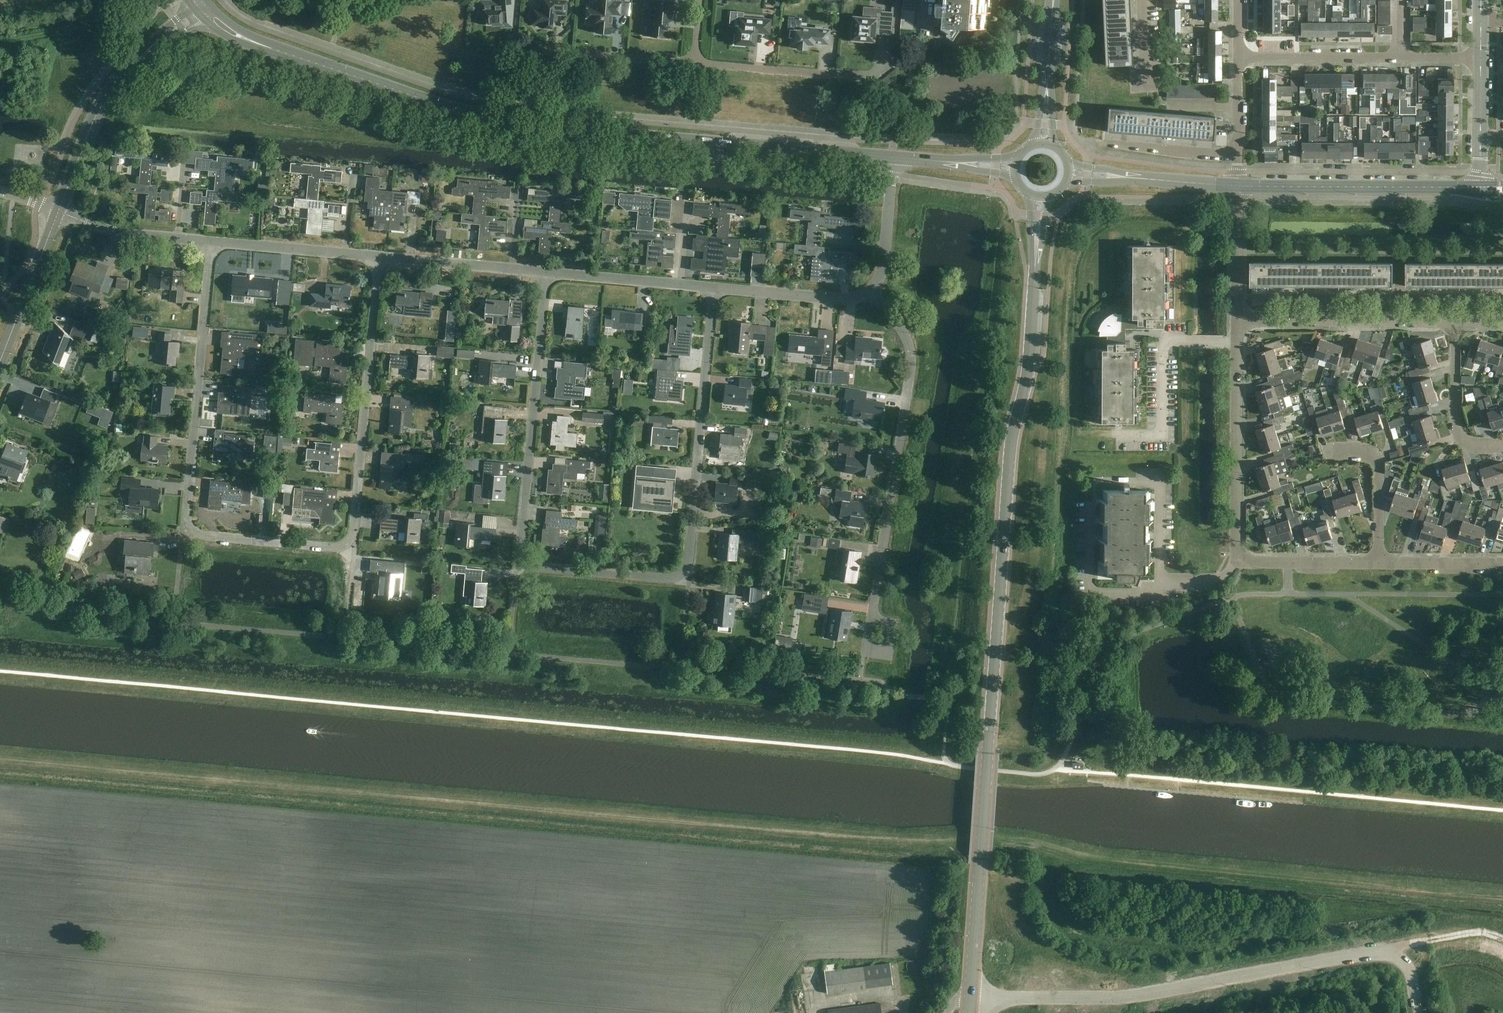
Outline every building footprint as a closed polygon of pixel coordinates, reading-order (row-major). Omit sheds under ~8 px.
[(481,1),(480,11),(486,11),(487,25),(503,24),(503,25),(511,26),(512,14),(513,14),(514,0),(502,0),(502,3),(481,1)] [(542,27),(553,28),(554,20),(557,20),(557,14),(566,15),(568,1),(555,0),(544,0),(544,9),(533,8),(532,25),(542,26),(542,27)] [(588,6),(587,19),(595,20),(594,24),(597,24),(597,33),(604,34),(604,33),(611,33),(612,14),(621,15),(622,2),(613,1),(613,0),(600,0),(600,7),(588,6)] [(935,15),(938,15),(938,17),(934,17),(934,26),(950,27),(949,37),(951,38),(952,27),(987,30),(989,13),(992,14),(993,0),(939,0),(939,4),(937,4),(936,4),(935,5),(934,13),(934,14),(935,14),(935,15)] [(1103,27),(1105,66),(1133,64),(1130,0),(1102,0),(1103,27)] [(1164,9),(1175,9),(1174,0),(1164,0),(1164,9)] [(1201,4),(1191,4),(1191,9),(1194,9),(1218,9),(1218,4),(1220,4),(1220,0),(1205,0),(1205,3),(1201,3),(1201,4)] [(1263,10),(1280,10),(1280,0),(1263,0),(1263,10)] [(1308,23),(1301,23),(1301,37),(1314,37),(1314,0),(1308,0),(1308,23)] [(1314,37),(1326,37),(1326,23),(1319,23),(1319,17),(1318,17),(1318,8),(1321,6),(1321,0),(1314,0),(1314,37)] [(1350,37),(1362,37),(1362,0),(1357,0),(1357,18),(1356,18),(1356,23),(1350,23),(1350,37)] [(1362,37),(1374,37),(1374,23),(1366,23),(1366,0),(1362,0),(1362,37)] [(1452,11),(1452,0),(1413,0),(1413,5),(1424,5),(1426,4),(1437,4),(1437,11),(1452,11)] [(652,10),(651,20),(653,20),(652,37),(665,38),(666,29),(668,29),(669,21),(672,21),(673,13),(674,3),(655,1),(654,10),(652,10)] [(1326,23),(1326,37),(1338,37),(1338,5),(1332,5),(1332,23),(1326,23)] [(1338,5),(1338,37),(1350,37),(1350,23),(1342,23),(1342,5),(1338,5)] [(864,18),(863,18),(854,17),(853,24),(851,23),(850,32),(853,32),(852,39),(875,41),(876,28),(891,29),(892,13),(882,12),(882,9),(865,8),(864,18)] [(1201,14),(1205,14),(1205,21),(1218,21),(1218,9),(1194,9),(1194,14),(1201,14)] [(914,29),(915,11),(902,10),(901,28),(914,29)] [(1169,10),(1170,42),(1180,42),(1180,10),(1169,10)] [(1263,10),(1263,21),(1280,21),(1280,10),(1263,10)] [(1452,23),(1452,11),(1437,11),(1437,17),(1413,17),(1413,23),(1452,23)] [(735,35),(734,45),(746,46),(746,45),(756,45),(757,32),(770,33),(771,20),(740,17),(739,26),(737,26),(736,35),(735,35)] [(1263,21),(1263,32),(1280,32),(1280,21),(1263,21)] [(1431,29),(1436,29),(1436,36),(1451,36),(1452,23),(1413,23),(1413,32),(1425,32),(1425,28),(1431,28),(1431,29)] [(800,30),(790,29),(790,38),(792,38),(791,46),(798,47),(798,49),(808,50),(808,45),(815,45),(815,43),(829,45),(830,30),(823,29),(823,27),(816,26),(816,28),(801,27),(800,30)] [(1197,43),(1222,44),(1222,31),(1209,31),(1209,38),(1204,38),(1204,39),(1198,39),(1197,43)] [(1209,55),(1221,56),(1222,44),(1197,43),(1197,48),(1204,48),(1204,55),(1209,55)] [(1221,56),(1209,55),(1209,62),(1203,62),(1203,63),(1197,63),(1197,68),(1221,68),(1221,56)] [(1221,68),(1197,68),(1197,72),(1203,72),(1203,73),(1209,73),(1209,80),(1221,80),(1221,68)] [(1305,94),(1305,88),(1311,88),(1311,92),(1312,92),(1312,99),(1317,99),(1317,74),(1305,74),(1305,87),(1300,87),(1300,115),(1316,115),(1316,110),(1306,110),(1306,94),(1305,94)] [(1329,87),(1329,74),(1317,74),(1317,99),(1317,106),(1321,106),(1321,92),(1329,92),(1329,87)] [(1341,74),(1329,74),(1329,87),(1335,87),(1335,92),(1336,92),(1336,106),(1341,106),(1341,105),(1341,74)] [(1354,74),(1341,74),(1341,105),(1347,105),(1347,87),(1354,87),(1354,74)] [(1376,107),(1376,75),(1363,74),(1363,87),(1360,87),(1360,95),(1370,95),(1370,107),(1359,107),(1359,113),(1361,115),(1370,115),(1370,114),(1376,114),(1376,107)] [(1263,80),(1263,92),(1292,92),(1298,92),(1298,80),(1291,80),(1291,86),(1276,86),(1276,80),(1275,80),(1275,75),(1270,75),(1270,80),(1263,80)] [(1381,88),(1387,88),(1388,88),(1388,75),(1376,75),(1376,107),(1380,107),(1380,92),(1381,92),(1381,88)] [(1400,99),(1400,75),(1388,75),(1388,88),(1387,88),(1387,93),(1394,93),(1394,99),(1399,99),(1400,99)] [(1412,75),(1400,75),(1400,99),(1399,99),(1399,107),(1406,107),(1406,99),(1405,99),(1405,92),(1412,92),(1412,75)] [(1419,79),(1419,92),(1453,92),(1453,79),(1433,79),(1433,87),(1427,87),(1427,79),(1419,79)] [(1292,96),(1292,92),(1263,92),(1263,104),(1276,104),(1276,97),(1281,97),(1281,96),(1292,96)] [(1453,104),(1453,92),(1419,92),(1419,96),(1438,96),(1438,104),(1453,104)] [(1276,109),(1276,104),(1263,104),(1263,116),(1292,116),(1292,115),(1292,110),(1276,109)] [(1453,117),(1453,104),(1438,104),(1438,110),(1431,110),(1431,111),(1426,111),(1426,110),(1418,110),(1418,116),(1426,116),(1453,117)] [(1108,131),(1123,132),(1143,134),(1145,112),(1111,109),(1111,108),(1109,108),(1107,132),(1108,132),(1108,131)] [(1143,134),(1158,135),(1178,137),(1180,115),(1145,112),(1143,134)] [(1212,141),(1213,141),(1216,117),(1214,117),(1214,118),(1180,115),(1178,137),(1213,140),(1212,141)] [(1276,128),(1276,127),(1276,121),(1294,121),(1294,115),(1292,115),(1292,116),(1263,116),(1263,128),(1276,128)] [(1453,129),(1453,117),(1426,116),(1426,121),(1438,121),(1438,129),(1453,129)] [(1327,158),(1340,158),(1340,131),(1339,131),(1339,123),(1334,123),(1334,143),(1327,143),(1327,158)] [(1302,158),(1315,158),(1315,125),(1309,125),(1309,143),(1302,143),(1302,158)] [(1315,125),(1315,158),(1327,158),(1327,143),(1327,136),(1319,136),(1319,125),(1315,125)] [(1371,125),(1371,143),(1364,143),(1364,158),(1377,158),(1377,129),(1377,126),(1377,125),(1371,125)] [(1281,127),(1276,127),(1276,128),(1263,128),(1263,140),(1295,140),(1295,139),(1295,134),(1281,134),(1281,127)] [(1377,129),(1377,158),(1390,158),(1390,143),(1390,137),(1382,137),(1382,136),(1382,129),(1377,129)] [(1426,141),(1453,141),(1453,129),(1438,129),(1438,136),(1426,136),(1426,141)] [(1340,131),(1340,158),(1352,158),(1352,143),(1345,143),(1345,137),(1344,137),(1344,131),(1340,131)] [(1390,143),(1390,158),(1402,158),(1402,131),(1395,131),(1395,143),(1390,143)] [(1402,131),(1402,158),(1415,158),(1415,144),(1407,143),(1407,138),(1406,138),(1406,131),(1402,131)] [(1295,140),(1263,140),(1263,145),(1262,145),(1262,152),(1263,152),(1278,152),(1278,145),(1288,145),(1288,152),(1298,152),(1298,139),(1295,139),(1295,140)] [(1453,154),(1453,141),(1426,141),(1419,141),(1419,154),(1428,154),(1428,147),(1438,147),(1438,154),(1453,154)] [(151,184),(153,165),(156,165),(156,166),(169,167),(170,155),(157,154),(157,157),(153,157),(154,150),(124,147),(123,157),(124,157),(145,158),(145,160),(141,160),(141,162),(142,162),(140,183),(151,184)] [(204,152),(197,152),(196,170),(213,171),(213,167),(217,167),(215,190),(234,192),(236,169),(253,170),(254,159),(218,156),(218,163),(214,162),(214,159),(203,158),(204,152)] [(1290,161),(1291,152),(1282,152),(1281,161),(1290,161)] [(1273,167),(1278,168),(1280,156),(1269,154),(1267,164),(1273,165),(1273,167)] [(343,171),(337,171),(326,170),(325,171),(322,170),(322,166),(292,163),(291,172),(292,172),(313,174),(312,176),(309,175),(309,177),(307,199),(319,200),(321,177),(325,178),(324,181),(342,183),(343,171)] [(422,182),(434,183),(434,175),(423,174),(422,182)] [(387,230),(389,230),(393,192),(378,190),(379,178),(367,177),(365,201),(373,202),(373,208),(371,208),(370,216),(375,216),(375,220),(374,220),(374,223),(375,223),(374,228),(387,229),(387,230)] [(474,214),(486,215),(488,194),(491,194),(491,197),(510,199),(511,186),(492,184),(492,187),(488,187),(489,181),(458,178),(457,186),(455,186),(452,188),(452,193),(454,195),(462,195),(465,193),(473,194),(476,196),(474,214)] [(159,220),(171,222),(172,210),(160,209),(160,211),(156,211),(157,197),(161,197),(160,201),(173,202),(174,190),(162,189),(161,192),(158,192),(158,185),(151,184),(140,183),(128,182),(127,192),(128,192),(128,191),(149,193),(149,195),(147,195),(146,200),(147,200),(145,218),(132,217),(132,218),(155,220),(156,215),(159,216),(159,220)] [(552,200),(550,221),(561,222),(563,200),(563,199),(560,198),(560,197),(581,199),(582,199),(583,189),(552,187),(552,192),(548,191),(548,190),(529,188),(528,200),(547,202),(547,200),(552,200)] [(207,201),(205,225),(228,227),(228,226),(216,225),(218,203),(219,202),(215,201),(215,200),(236,202),(237,202),(238,192),(234,192),(215,190),(207,189),(207,196),(203,196),(203,193),(191,192),(190,204),(202,205),(203,201),(207,201)] [(393,192),(389,230),(391,230),(405,231),(406,226),(407,226),(407,223),(406,223),(407,213),(404,213),(405,204),(420,205),(420,206),(421,206),(422,192),(408,191),(408,193),(393,192)] [(615,203),(616,193),(604,192),(603,202),(615,203)] [(638,229),(654,231),(655,217),(671,219),(672,200),(656,198),(657,196),(620,193),(619,204),(620,204),(628,210),(632,205),(640,206),(638,229)] [(299,233),(323,236),(325,212),(329,213),(328,217),(340,218),(341,206),(330,204),(329,208),(325,207),(326,201),(319,200),(296,198),(295,207),(296,207),(309,208),(306,233),(299,233)] [(693,215),(703,216),(715,217),(715,215),(719,216),(717,237),(729,238),(730,220),(731,220),(731,214),(728,214),(728,212),(749,214),(749,215),(750,215),(751,205),(720,202),(720,207),(716,207),(716,205),(694,203),(693,215)] [(809,223),(807,245),(818,246),(820,223),(824,224),(824,228),(848,230),(849,217),(825,215),(825,217),(821,216),(821,212),(791,209),(790,218),(791,218),(812,220),(812,222),(809,222),(808,223),(809,223)] [(467,248),(467,249),(490,251),(492,230),(495,230),(495,232),(507,233),(508,221),(498,220),(498,216),(486,215),(474,214),(462,213),(462,223),(463,223),(484,225),(484,226),(480,226),(480,227),(481,227),(479,249),(467,248)] [(326,218),(325,229),(335,229),(335,218),(326,218)] [(539,256),(562,258),(562,257),(551,256),(552,236),(553,233),(549,232),(549,231),(571,233),(572,223),(561,222),(550,221),(542,221),(542,225),(538,225),(538,224),(536,224),(536,227),(525,226),(524,238),(536,240),(537,235),(541,235),(539,256)] [(635,264),(635,265),(658,267),(658,262),(662,262),(662,267),(674,268),(675,256),(663,255),(664,248),(675,249),(676,236),(665,235),(666,232),(654,231),(638,229),(631,229),(630,238),(652,240),(652,242),(648,241),(648,247),(646,265),(635,264)] [(447,230),(437,230),(436,241),(446,242),(447,230)] [(740,239),(729,238),(717,237),(697,235),(697,238),(694,238),(693,250),(705,251),(705,249),(709,249),(708,260),(692,258),(691,270),(730,273),(730,272),(721,272),(723,251),(739,252),(740,239)] [(826,282),(840,283),(841,271),(836,271),(837,264),(858,266),(859,253),(829,250),(829,252),(825,251),(826,247),(818,246),(807,245),(795,243),(794,253),(795,254),(795,253),(816,255),(816,257),(813,257),(812,258),(813,258),(811,280),(799,279),(799,280),(822,282),(822,281),(826,281),(826,282)] [(1098,331),(1100,331),(1100,332),(1100,334),(1100,335),(1100,336),(1108,336),(1108,343),(1107,343),(1107,349),(1098,349),(1098,423),(1137,423),(1137,350),(1130,350),(1130,343),(1126,342),(1126,329),(1149,329),(1149,326),(1165,326),(1165,319),(1168,319),(1168,246),(1129,246),(1129,318),(1122,318),(1122,314),(1121,314),(1119,314),(1117,314),(1117,312),(1116,313),(1116,315),(1112,316),(1108,319),(1105,322),(1102,326),(1101,330),(1098,330),(1098,331)] [(765,274),(767,252),(755,251),(753,273),(765,274)] [(78,273),(71,291),(89,298),(94,285),(100,287),(99,292),(100,292),(109,267),(99,263),(96,271),(90,269),(91,266),(79,261),(74,273),(75,273),(75,272),(78,273)] [(1252,286),(1253,286),(1253,285),(1288,285),(1288,263),(1253,263),(1253,262),(1252,262),(1252,286)] [(1358,285),(1379,285),(1393,285),(1393,287),(1394,287),(1394,262),(1393,262),(1393,263),(1358,263),(1358,285)] [(1409,286),(1424,286),(1443,286),(1443,264),(1409,264),(1409,262),(1408,262),(1408,287),(1409,287),(1409,286)] [(1288,285),(1303,285),(1323,285),(1323,263),(1288,263),(1288,285)] [(1323,285),(1339,285),(1358,285),(1358,263),(1323,263),(1323,285)] [(1443,286),(1459,286),(1479,286),(1479,264),(1443,264),(1443,286)] [(1494,286),(1502,286),(1502,264),(1479,264),(1479,286),(1494,286)] [(151,268),(149,286),(172,288),(171,301),(183,302),(186,271),(163,269),(151,268)] [(234,275),(233,294),(272,298),(273,279),(234,275)] [(127,289),(128,280),(118,279),(117,288),(127,289)] [(311,293),(310,306),(331,308),(332,303),(338,304),(339,306),(347,307),(349,305),(351,286),(327,284),(326,295),(311,293)] [(433,296),(421,295),(422,293),(397,291),(396,310),(397,305),(405,306),(404,315),(432,318),(434,294),(433,294),(433,296)] [(520,342),(521,327),(523,302),(522,302),(523,300),(511,299),(511,301),(487,299),(485,319),(485,320),(486,315),(494,316),(493,324),(509,326),(508,340),(520,342)] [(575,338),(582,338),(585,309),(585,308),(569,306),(569,307),(566,337),(573,337),(573,338),(575,338)] [(612,317),(605,317),(605,326),(612,326),(612,327),(642,330),(644,313),(643,313),(613,311),(613,317),(612,317)] [(669,354),(682,355),(683,348),(691,349),(693,327),(694,325),(693,325),(693,318),(679,316),(678,323),(677,323),(677,325),(678,325),(676,345),(669,344),(669,354)] [(732,321),(729,351),(740,352),(740,353),(742,353),(748,353),(750,339),(766,340),(767,327),(751,325),(751,323),(732,321)] [(44,352),(59,366),(65,352),(72,352),(76,340),(55,322),(44,352)] [(90,326),(86,337),(98,342),(102,331),(90,326)] [(133,335),(148,336),(149,327),(134,326),(133,335)] [(832,331),(826,330),(819,330),(820,330),(819,337),(790,335),(788,353),(823,356),(822,361),(829,362),(832,331)] [(224,346),(221,373),(240,375),(241,368),(238,368),(239,358),(255,360),(255,362),(258,335),(228,332),(233,333),(232,347),(224,346)] [(172,365),(175,365),(177,352),(179,352),(180,343),(171,342),(172,334),(159,333),(158,341),(162,341),(160,363),(169,364),(169,365),(172,365)] [(1414,349),(1417,357),(1435,351),(1431,340),(1419,343),(1418,338),(1420,337),(1420,336),(1400,343),(1402,349),(1408,348),(1409,351),(1414,349)] [(847,343),(846,359),(862,361),(862,357),(884,359),(886,356),(887,352),(885,349),(881,349),(882,341),(865,340),(866,338),(856,337),(856,344),(847,343)] [(316,365),(331,367),(330,382),(347,384),(349,358),(340,357),(342,344),(348,344),(317,341),(316,347),(314,347),(315,340),(296,339),(294,364),(312,366),(313,356),(315,356),(314,366),(315,366),(315,367),(316,367),(316,365)] [(1261,365),(1278,360),(1275,349),(1287,345),(1285,339),(1265,345),(1267,345),(1269,350),(1257,353),(1261,365)] [(1320,358),(1327,360),(1332,342),(1321,339),(1317,351),(1312,349),(1313,347),(1312,347),(1306,366),(1312,369),(1314,363),(1318,364),(1320,358)] [(1365,361),(1371,343),(1359,339),(1355,351),(1350,349),(1350,347),(1346,360),(1344,367),(1350,369),(1354,357),(1364,360),(1365,361)] [(1480,359),(1488,361),(1493,343),(1482,340),(1478,352),(1473,350),(1473,348),(1473,347),(1467,367),(1473,369),(1475,363),(1478,365),(1480,359)] [(1344,346),(1332,342),(1327,360),(1334,362),(1333,366),(1337,367),(1335,375),(1341,377),(1344,367),(1346,360),(1341,358),(1344,346)] [(1383,346),(1371,343),(1365,361),(1364,360),(1362,367),(1374,371),(1373,376),(1379,378),(1386,358),(1385,358),(1384,360),(1379,359),(1383,346)] [(1493,343),(1488,361),(1494,363),(1492,369),(1497,371),(1495,376),(1502,378),(1502,375),(1502,374),(1502,373),(1502,360),(1501,359),(1502,354),(1502,346),(1493,343)] [(454,347),(438,345),(437,356),(453,358),(454,347)] [(1439,363),(1435,351),(1417,357),(1419,364),(1415,365),(1417,369),(1409,372),(1411,377),(1411,378),(1417,376),(1418,376),(1431,372),(1430,371),(1428,372),(1427,367),(1439,363)] [(646,360),(647,352),(634,352),(633,359),(646,360)] [(430,379),(432,379),(433,370),(431,369),(432,355),(412,353),(412,354),(417,354),(417,357),(392,354),(390,376),(391,367),(415,369),(414,377),(410,377),(410,378),(430,379)] [(680,358),(667,357),(666,370),(679,371),(680,358)] [(515,378),(515,387),(517,366),(494,364),(494,361),(500,362),(500,361),(480,359),(478,383),(498,385),(492,384),(493,376),(515,378)] [(1278,360),(1261,365),(1264,377),(1276,373),(1278,379),(1285,377),(1295,374),(1293,368),(1282,371),(1278,360)] [(559,369),(558,379),(556,397),(585,399),(586,387),(576,386),(577,377),(587,378),(588,363),(566,361),(565,369),(559,369)] [(614,367),(613,378),(621,379),(622,368),(614,367)] [(192,369),(180,369),(180,382),(193,381),(192,369)] [(677,371),(665,370),(658,369),(655,398),(656,398),(656,397),(682,399),(682,401),(684,382),(672,381),(672,377),(677,378),(677,371)] [(832,382),(849,384),(850,371),(833,369),(832,382)] [(1417,395),(1435,390),(1431,378),(1419,381),(1418,376),(1417,376),(1411,378),(1411,377),(1400,381),(1402,387),(1407,385),(1408,389),(1415,387),(1417,394),(1417,395)] [(1286,384),(1285,377),(1278,379),(1265,383),(1267,383),(1269,388),(1257,392),(1261,404),(1284,396),(1281,385),(1286,384)] [(726,385),(725,403),(746,405),(747,388),(750,388),(750,390),(751,390),(752,380),(740,379),(740,386),(726,385)] [(161,413),(161,412),(170,413),(172,397),(175,398),(176,386),(155,385),(153,412),(159,412),(159,413),(161,413)] [(251,406),(250,407),(251,407),(253,387),(223,385),(223,386),(229,386),(228,392),(220,392),(218,413),(230,414),(231,404),(251,406)] [(36,417),(35,419),(43,423),(52,402),(55,403),(59,394),(44,388),(40,400),(27,395),(18,417),(19,418),(21,411),(36,417)] [(867,392),(846,389),(845,399),(855,401),(852,417),(881,421),(880,427),(881,428),(884,409),(885,410),(886,407),(884,407),(885,404),(865,401),(867,392)] [(1438,401),(1435,390),(1417,395),(1417,394),(1409,397),(1413,408),(1409,410),(1411,416),(1417,414),(1418,414),(1430,410),(1430,409),(1428,410),(1426,405),(1438,401)] [(312,411),(327,413),(326,423),(343,425),(345,404),(336,403),(337,396),(343,397),(343,396),(306,393),(304,413),(312,413),(312,411)] [(1288,405),(1294,403),(1292,393),(1285,395),(1288,405)] [(408,435),(408,434),(404,434),(404,426),(413,427),(415,398),(392,396),(392,397),(400,398),(399,409),(390,409),(388,433),(408,435)] [(1284,396),(1261,404),(1264,415),(1276,412),(1278,417),(1285,415),(1285,416),(1295,413),(1293,406),(1288,408),(1284,396)] [(1329,414),(1334,432),(1346,428),(1343,416),(1348,414),(1346,408),(1343,397),(1337,399),(1340,410),(1329,414)] [(1367,414),(1373,432),(1384,428),(1381,416),(1386,415),(1391,432),(1392,431),(1382,397),(1375,399),(1378,411),(1367,414)] [(1485,422),(1486,422),(1485,419),(1491,418),(1494,430),(1502,427),(1502,417),(1501,409),(1501,408),(1499,403),(1499,404),(1493,406),(1490,397),(1479,400),(1485,422)] [(486,441),(486,442),(506,444),(508,420),(500,419),(501,407),(509,408),(510,407),(485,405),(482,433),(490,434),(490,441),(486,441)] [(1334,432),(1329,414),(1318,417),(1314,406),(1308,408),(1313,425),(1319,423),(1323,435),(1334,432)] [(1373,432),(1367,414),(1356,417),(1352,406),(1346,408),(1348,414),(1352,428),(1353,427),(1352,425),(1357,423),(1361,436),(1373,432)] [(604,423),(605,414),(583,412),(582,421),(604,423)] [(1419,420),(1418,414),(1417,414),(1411,416),(1400,419),(1389,422),(1391,428),(1402,425),(1413,422),(1417,433),(1435,428),(1431,416),(1419,420)] [(1286,422),(1285,416),(1285,415),(1278,417),(1264,421),(1265,422),(1267,421),(1269,426),(1257,430),(1260,442),(1278,436),(1276,430),(1282,428),(1281,423),(1286,422)] [(1312,423),(1310,415),(1303,417),(1305,425),(1312,423)] [(564,450),(565,446),(576,447),(578,433),(567,432),(568,424),(571,424),(572,417),(559,416),(558,422),(554,422),(552,444),(557,445),(556,450),(564,450)] [(673,418),(660,417),(648,416),(647,422),(653,422),(651,446),(652,446),(652,444),(677,446),(677,448),(678,448),(680,429),(667,428),(668,424),(673,425),(673,418)] [(722,434),(720,452),(741,454),(743,436),(746,437),(746,438),(747,439),(748,429),(736,428),(735,435),(722,434)] [(1413,442),(1414,446),(1409,448),(1411,454),(1431,448),(1431,447),(1428,448),(1427,443),(1438,439),(1435,428),(1417,433),(1419,440),(1413,442)] [(865,443),(864,429),(854,430),(855,443),(865,443)] [(255,442),(248,442),(249,436),(225,433),(224,440),(215,440),(213,461),(230,463),(231,452),(247,454),(246,458),(254,459),(255,442)] [(266,435),(264,453),(276,455),(278,436),(266,435)] [(159,462),(159,461),(167,462),(168,446),(158,445),(158,438),(159,438),(159,437),(145,436),(145,437),(145,444),(144,444),(142,460),(158,461),(158,462),(159,462)] [(1278,436),(1260,442),(1264,453),(1276,450),(1278,455),(1278,456),(1284,454),(1285,454),(1295,451),(1293,444),(1282,447),(1278,436)] [(321,471),(339,473),(341,452),(330,451),(330,444),(338,445),(339,444),(315,442),(315,443),(317,443),(316,449),(308,448),(306,461),(307,461),(307,459),(320,460),(320,468),(321,471)] [(11,479),(17,482),(29,451),(8,443),(0,464),(0,475),(8,478),(8,479),(10,480),(11,479)] [(868,447),(852,445),(841,443),(840,452),(848,454),(845,472),(868,476),(868,477),(870,477),(870,476),(873,477),(877,455),(867,453),(868,447)] [(399,490),(399,489),(394,489),(394,481),(404,482),(406,454),(383,452),(391,453),(390,465),(381,464),(379,488),(399,490)] [(1286,460),(1285,454),(1284,454),(1278,456),(1278,455),(1264,459),(1265,460),(1267,459),(1269,464),(1257,468),(1260,480),(1278,474),(1282,473),(1279,462),(1286,460)] [(554,471),(550,470),(547,493),(562,494),(563,478),(578,480),(578,474),(586,474),(586,468),(591,469),(591,462),(567,460),(566,466),(554,465),(554,471)] [(486,497),(486,498),(505,500),(507,476),(498,475),(499,463),(508,464),(509,463),(485,461),(482,489),(491,490),(491,498),(486,497)] [(626,463),(618,462),(618,471),(626,472),(626,463)] [(1475,491),(1481,490),(1479,483),(1475,470),(1474,470),(1475,472),(1470,474),(1466,462),(1454,465),(1460,484),(1466,482),(1468,487),(1473,486),(1475,491)] [(1492,466),(1498,483),(1502,482),(1502,483),(1502,462),(1492,466)] [(1449,487),(1460,484),(1454,465),(1442,469),(1446,481),(1441,483),(1440,480),(1439,480),(1446,500),(1452,498),(1449,487)] [(654,467),(637,466),(636,484),(642,484),(640,503),(672,505),(674,479),(664,478),(664,479),(658,479),(658,478),(653,477),(654,467)] [(1484,481),(1479,483),(1481,490),(1484,500),(1491,498),(1487,487),(1498,483),(1492,466),(1481,469),(1484,481)] [(1278,474),(1260,480),(1264,492),(1276,488),(1277,493),(1275,494),(1275,495),(1295,489),(1293,482),(1289,483),(1288,479),(1280,482),(1278,474)] [(717,483),(715,501),(737,503),(738,486),(741,486),(741,488),(742,488),(743,478),(731,477),(731,485),(717,483)] [(752,477),(744,477),(743,488),(751,489),(752,477)] [(158,509),(157,514),(158,514),(160,490),(140,488),(141,480),(122,478),(121,488),(122,488),(122,487),(131,488),(129,506),(158,509)] [(1346,496),(1351,514),(1363,510),(1359,498),(1364,497),(1365,499),(1366,499),(1360,479),(1353,481),(1357,493),(1346,496)] [(1391,510),(1402,514),(1408,496),(1410,490),(1399,487),(1401,481),(1394,479),(1388,499),(1389,499),(1389,497),(1395,498),(1391,510)] [(1423,488),(1429,490),(1432,480),(1427,479),(1425,485),(1424,485),(1423,488)] [(242,503),(243,504),(250,504),(252,484),(214,481),(214,482),(222,482),(222,489),(211,488),(209,509),(222,510),(223,500),(242,502),(242,503)] [(274,483),(265,483),(264,498),(272,499),(274,483)] [(1149,491),(1135,491),(1129,491),(1129,484),(1123,484),(1123,491),(1104,491),(1104,500),(1099,500),(1098,562),(1103,562),(1103,572),(1116,572),(1116,579),(1123,579),(1123,581),(1125,581),(1125,582),(1138,586),(1143,572),(1148,572),(1148,562),(1153,562),(1154,500),(1149,500),(1149,491)] [(315,487),(315,490),(304,489),(302,509),(316,510),(322,517),(321,523),(334,524),(336,499),(327,498),(328,492),(334,493),(334,492),(327,491),(327,488),(315,487)] [(821,487),(820,495),(831,496),(832,488),(821,487)] [(1333,495),(1334,499),(1355,491),(1354,487),(1333,495)] [(1330,507),(1336,506),(1339,518),(1351,514),(1346,496),(1334,500),(1331,488),(1324,490),(1330,507)] [(1408,496),(1402,514),(1414,518),(1418,506),(1423,508),(1424,508),(1424,507),(1429,490),(1423,488),(1421,495),(1416,493),(1414,498),(1408,496)] [(863,527),(864,521),(866,521),(865,527),(866,527),(869,504),(850,501),(851,493),(837,490),(835,501),(842,502),(840,517),(850,519),(849,525),(863,527)] [(1464,500),(1458,518),(1456,525),(1457,525),(1462,527),(1458,539),(1470,542),(1476,524),(1468,522),(1469,518),(1466,517),(1471,500),(1464,500)] [(1293,513),(1294,512),(1292,507),(1286,509),(1289,520),(1278,524),(1283,541),(1295,538),(1292,526),(1297,524),(1293,513)] [(1316,524),(1321,542),(1333,538),(1329,526),(1335,524),(1336,527),(1330,507),(1324,509),(1325,514),(1321,515),(1323,522),(1316,524)] [(1424,508),(1423,508),(1417,527),(1418,527),(1418,525),(1424,527),(1420,538),(1432,542),(1438,524),(1440,518),(1428,515),(1430,509),(1424,507),(1424,508)] [(1498,513),(1495,525),(1501,527),(1497,539),(1502,541),(1502,521),(1502,520),(1502,508),(1500,507),(1498,513)] [(560,528),(570,529),(574,528),(576,526),(577,523),(577,521),(561,519),(561,511),(547,510),(545,529),(544,528),(543,546),(558,547),(562,547),(566,544),(568,539),(568,536),(559,535),(560,528)] [(1321,542),(1316,524),(1305,528),(1301,516),(1300,516),(1298,511),(1294,512),(1293,513),(1297,524),(1301,537),(1301,535),(1306,533),(1310,545),(1321,542)] [(1476,524),(1470,542),(1482,546),(1486,534),(1491,536),(1490,538),(1491,538),(1495,525),(1498,513),(1494,512),(1492,517),(1491,516),(1489,522),(1484,520),(1482,526),(1476,524)] [(420,543),(422,519),(428,520),(428,514),(415,513),(415,518),(402,517),(402,518),(408,518),(407,520),(381,518),(380,531),(406,533),(405,541),(400,540),(400,541),(420,543)] [(607,515),(596,514),(594,534),(605,535),(607,515)] [(4,534),(0,545),(0,546),(1,546),(11,520),(0,515),(0,532),(4,534)] [(1283,541),(1278,524),(1273,526),(1271,519),(1265,521),(1263,516),(1257,518),(1263,537),(1263,534),(1268,533),(1271,545),(1283,541)] [(1438,524),(1432,542),(1444,546),(1448,534),(1453,535),(1452,538),(1453,538),(1457,525),(1456,525),(1458,518),(1452,516),(1451,522),(1444,520),(1442,526),(1438,524)] [(495,541),(494,550),(495,550),(497,529),(472,526),(472,524),(477,524),(458,522),(455,546),(475,548),(475,547),(470,547),(471,539),(495,541)] [(738,543),(748,544),(753,544),(754,531),(733,529),(732,535),(721,534),(718,559),(737,560),(738,543)] [(828,545),(839,546),(840,541),(829,539),(829,538),(828,538),(827,547),(828,545)] [(126,555),(125,567),(135,568),(135,571),(148,573),(150,557),(148,556),(148,550),(154,551),(155,542),(125,540),(124,555),(126,555)] [(858,575),(858,573),(861,552),(845,550),(841,573),(840,580),(851,582),(851,583),(857,583),(858,575)] [(372,559),(371,567),(380,568),(378,587),(375,587),(375,596),(401,599),(404,562),(372,559)] [(485,570),(467,568),(467,565),(452,564),(451,572),(466,573),(464,596),(473,597),(472,604),(467,604),(467,605),(487,606),(489,582),(480,582),(481,570),(485,571),(485,570)] [(769,589),(757,588),(744,586),(743,600),(756,602),(756,600),(762,601),(763,593),(769,594),(769,589)] [(712,625),(718,625),(718,631),(732,632),(732,627),(733,627),(736,595),(717,593),(715,611),(713,611),(712,625)] [(826,609),(828,597),(815,595),(814,607),(826,609)] [(850,622),(852,612),(832,609),(832,610),(834,610),(830,637),(828,637),(828,638),(836,639),(836,640),(839,640),(846,641),(849,622),(850,622)] [(774,648),(791,651),(793,638),(776,635),(774,648)] [(1497,701),(1499,704),(1502,701),(1502,689),(1493,697),(1497,701)] [(890,963),(835,970),(834,963),(824,965),(827,993),(893,984),(890,963)] [(881,1003),(828,1010),(829,1012),(882,1012),(881,1003)]
